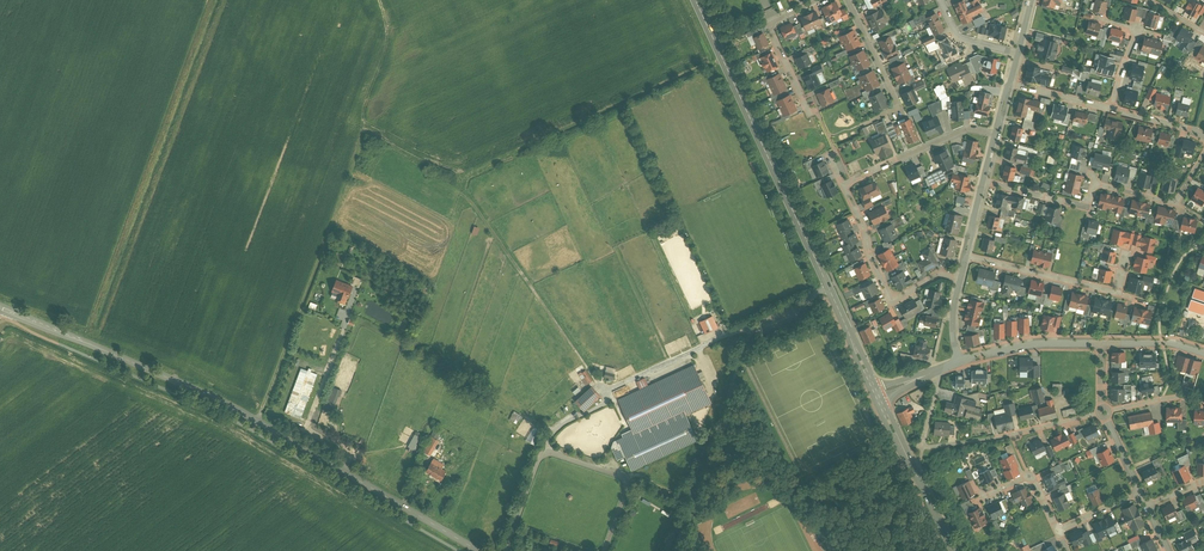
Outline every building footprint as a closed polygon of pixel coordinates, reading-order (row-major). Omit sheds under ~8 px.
[(963,0),(954,5),(958,14),(968,10),(965,4),(963,0)] [(965,4),(968,10),(972,8),(977,5),(974,0),(965,4)] [(1099,0),(1096,0),(1093,11),(1094,11),(1094,12),(1096,13),(1097,12),(1103,13),(1104,11),(1105,11),(1106,6),(1105,6),(1106,5),(1107,2),(1106,2),(1099,0)] [(1196,2),(1192,0),(1190,4),(1189,4),(1187,7),(1188,8),(1186,11),(1190,14),(1191,14),(1196,16),(1199,12),(1203,6),(1201,5),(1200,5),(1200,3),(1198,2),(1196,2)] [(840,11),(836,3),(831,5),(831,4),(829,5),(836,19),(839,17),(840,16),(842,15),(840,11)] [(977,5),(972,8),(974,13),(975,13),(982,9),(980,4),(977,5)] [(836,19),(829,5),(827,6),(828,7),(823,9),(825,14),(829,21),(831,20),(832,21),(836,19)] [(874,7),(865,11),(866,15),(878,10),(876,6),(874,7)] [(1136,10),(1126,7),(1124,18),(1134,21),(1135,16),(1137,10),(1136,10)] [(1016,9),(1010,13),(1014,18),(1019,14),(1016,9)] [(882,10),(867,17),(874,31),(874,30),(874,29),(877,28),(877,27),(883,24),(882,22),(887,20),(882,10)] [(968,10),(958,14),(963,24),(972,19),(970,15),(968,10)] [(816,12),(810,14),(808,15),(814,27),(821,24),(822,24),(819,19),(816,12)] [(1149,13),(1148,13),(1147,19),(1145,25),(1155,27),(1158,16),(1149,13)] [(925,14),(913,20),(916,25),(927,20),(926,18),(925,14)] [(944,30),(936,14),(926,18),(927,20),(934,35),(944,30)] [(806,16),(801,19),(805,26),(807,31),(814,27),(808,15),(806,16)] [(981,17),(973,21),(976,28),(984,23),(981,17)] [(1100,25),(1089,22),(1089,24),(1088,25),(1087,26),(1088,27),(1086,33),(1087,34),(1096,36),(1096,35),(1097,35),(1099,28),(1100,25)] [(791,23),(781,28),(786,39),(791,37),(792,34),(797,32),(794,26),(793,27),(791,23)] [(801,28),(799,24),(794,26),(797,32),(798,35),(800,35),(804,33),(801,28)] [(1007,27),(997,25),(991,24),(988,35),(994,37),(1004,39),(1007,27)] [(756,28),(747,33),(749,37),(752,35),(758,32),(756,28)] [(1188,31),(1183,28),(1182,29),(1180,30),(1179,32),(1179,34),(1177,39),(1183,43),(1180,48),(1186,51),(1187,49),(1192,52),(1193,49),(1197,43),(1190,39),(1193,34),(1190,32),(1189,31),(1188,31)] [(896,29),(883,35),(885,39),(889,37),(890,37),(898,34),(896,29)] [(1115,30),(1111,29),(1108,39),(1119,42),(1120,42),(1121,38),(1123,32),(1119,31),(1119,30),(1115,29),(1115,30)] [(848,33),(841,36),(842,38),(840,39),(842,44),(844,43),(856,37),(853,30),(848,33)] [(763,34),(760,35),(758,32),(752,35),(759,49),(768,44),(766,41),(767,41),(765,37),(763,34)] [(1049,36),(1037,32),(1035,40),(1041,42),(1042,39),(1045,40),(1046,35),(1049,36)] [(933,36),(923,40),(925,45),(935,40),(933,36)] [(856,37),(844,43),(847,50),(860,44),(856,37)] [(885,39),(880,42),(884,51),(894,46),(890,37),(889,37),(885,39)] [(947,38),(938,43),(941,48),(943,54),(941,55),(944,61),(946,60),(946,62),(959,56),(955,49),(953,50),(947,38)] [(1153,40),(1145,38),(1143,45),(1141,50),(1150,53),(1153,40)] [(1045,40),(1042,39),(1041,42),(1041,44),(1039,44),(1038,50),(1037,49),(1037,50),(1039,51),(1038,55),(1044,57),(1044,55),(1052,58),(1053,56),(1055,56),(1057,50),(1056,50),(1056,49),(1057,44),(1056,43),(1045,40)] [(1162,43),(1153,40),(1150,53),(1159,55),(1162,43)] [(1198,40),(1197,43),(1193,49),(1199,53),(1203,46),(1203,45),(1203,43),(1198,40)] [(935,41),(925,45),(929,53),(941,48),(938,43),(936,44),(935,41)] [(812,46),(802,51),(804,55),(807,54),(808,56),(815,53),(812,46)] [(894,46),(884,51),(887,59),(889,58),(897,54),(896,52),(897,51),(895,46),(894,46)] [(765,50),(755,55),(758,60),(761,58),(767,55),(765,50)] [(846,50),(835,55),(837,59),(848,54),(846,50)] [(859,53),(852,56),(853,58),(851,59),(853,63),(851,64),(854,63),(866,57),(863,51),(859,53)] [(767,55),(761,58),(763,62),(762,64),(763,66),(766,67),(768,71),(778,66),(772,52),(767,55)] [(804,55),(796,59),(798,62),(797,63),(800,68),(805,65),(805,66),(808,65),(808,64),(810,63),(808,59),(809,59),(808,56),(807,54),(804,55)] [(998,60),(988,57),(988,58),(978,55),(969,58),(970,61),(972,63),(966,66),(970,73),(975,71),(976,73),(981,70),(978,65),(983,63),(983,66),(986,67),(985,70),(995,73),(998,60)] [(1113,59),(1101,55),(1097,70),(1103,72),(1112,75),(1114,65),(1112,64),(1113,59)] [(899,58),(897,59),(900,65),(904,63),(907,62),(904,56),(899,58)] [(866,57),(854,63),(857,70),(867,65),(869,64),(866,57)] [(944,61),(937,65),(939,69),(948,65),(946,62),(946,60),(944,61)] [(970,73),(966,66),(972,63),(970,61),(961,65),(960,63),(948,69),(953,81),(962,77),(963,78),(966,84),(973,80),(970,73)] [(900,65),(892,69),(894,74),(895,76),(907,70),(904,63),(900,65)] [(1132,63),(1128,78),(1141,81),(1145,67),(1132,63)] [(820,65),(811,69),(812,73),(815,72),(816,74),(823,71),(820,65)] [(867,65),(857,70),(854,71),(856,75),(860,73),(869,69),(867,65)] [(1040,68),(1028,65),(1025,79),(1037,82),(1041,83),(1043,76),(1038,75),(1040,68)] [(907,70),(895,76),(896,78),(899,83),(907,80),(911,78),(911,77),(907,70)] [(870,72),(861,76),(862,79),(861,79),(862,83),(861,84),(876,77),(875,77),(872,71),(870,72)] [(1052,73),(1044,71),(1043,76),(1041,83),(1049,85),(1052,74),(1052,73)] [(812,73),(804,77),(809,89),(821,83),(816,74),(815,72),(812,73)] [(771,74),(762,78),(765,83),(768,81),(767,79),(772,77),(771,74)] [(772,77),(767,79),(768,81),(771,87),(783,81),(779,74),(772,77)] [(913,76),(911,77),(911,78),(907,80),(909,85),(912,84),(916,82),(913,76)] [(876,77),(861,84),(861,85),(864,83),(867,90),(871,89),(879,85),(876,78),(876,77)] [(838,79),(829,84),(831,88),(840,83),(838,79)] [(916,82),(912,84),(915,90),(925,85),(922,79),(916,82)] [(783,81),(771,87),(774,93),(774,94),(779,92),(786,89),(783,81)] [(1101,85),(1088,82),(1086,92),(1098,95),(1101,85)] [(940,85),(939,85),(936,86),(936,87),(936,88),(933,89),(937,97),(947,92),(943,84),(940,86),(940,85)] [(1156,90),(1150,87),(1146,97),(1152,100),(1155,93),(1156,90)] [(1136,90),(1130,88),(1127,95),(1126,94),(1123,104),(1134,107),(1137,98),(1136,98),(1138,91),(1136,90)] [(828,89),(818,94),(820,99),(820,100),(822,105),(833,100),(828,89)] [(1182,91),(1175,89),(1174,96),(1181,98),(1182,91)] [(913,90),(902,95),(904,99),(904,100),(907,105),(916,101),(915,99),(917,98),(913,90)] [(990,94),(980,91),(980,92),(978,99),(977,104),(987,106),(990,94)] [(872,92),(864,96),(866,101),(871,99),(870,97),(874,95),(872,92)] [(874,95),(870,97),(871,99),(876,111),(888,105),(886,101),(885,97),(884,97),(881,92),(874,95)] [(1170,97),(1155,93),(1152,98),(1155,100),(1154,105),(1158,106),(1158,108),(1162,109),(1162,108),(1167,109),(1170,97)] [(781,95),(773,99),(775,104),(778,102),(777,101),(782,99),(781,95)] [(782,99),(777,101),(778,102),(781,108),(793,103),(789,95),(782,99)] [(949,96),(941,100),(941,102),(942,110),(948,109),(948,103),(950,102),(949,96)] [(1030,100),(1020,97),(1016,114),(1025,117),(1028,108),(1030,100)] [(1034,101),(1030,100),(1028,108),(1037,111),(1040,102),(1034,100),(1034,101)] [(962,101),(952,102),(952,109),(953,120),(963,119),(962,101)] [(941,102),(932,106),(936,114),(942,111),(942,110),(941,102)] [(793,103),(781,108),(784,114),(785,116),(789,113),(796,110),(793,103)] [(1190,106),(1178,103),(1175,113),(1176,114),(1176,113),(1187,116),(1188,117),(1190,106)] [(987,106),(977,104),(975,111),(979,112),(980,113),(987,115),(989,107),(987,106)] [(1059,106),(1054,105),(1051,117),(1064,120),(1067,108),(1063,107),(1063,105),(1059,104),(1059,106)] [(909,116),(912,114),(915,120),(921,117),(917,107),(907,111),(909,116)] [(1089,115),(1076,111),(1073,121),(1080,122),(1079,126),(1084,127),(1085,123),(1086,120),(1087,120),(1089,115)] [(1098,115),(1089,113),(1089,115),(1087,120),(1096,122),(1098,115)] [(937,117),(928,121),(933,133),(942,128),(937,117)] [(1122,123),(1106,119),(1104,128),(1110,130),(1108,137),(1117,140),(1119,132),(1120,132),(1122,123)] [(899,125),(902,132),(904,132),(914,127),(910,120),(899,125)] [(883,121),(875,125),(880,137),(884,135),(885,135),(889,134),(886,127),(883,121)] [(893,124),(886,127),(889,134),(891,138),(898,135),(894,126),(893,124)] [(894,126),(898,135),(902,132),(899,125),(899,124),(894,126)] [(1023,129),(1013,126),(1013,127),(1012,127),(1011,131),(1012,131),(1010,139),(1020,141),(1023,129)] [(914,127),(904,132),(906,136),(903,138),(906,144),(909,143),(914,141),(914,142),(918,140),(918,139),(913,128),(914,128),(914,127)] [(1152,130),(1139,127),(1137,136),(1141,137),(1140,139),(1149,142),(1150,138),(1152,130)] [(1171,135),(1160,132),(1157,143),(1167,145),(1168,145),(1169,143),(1170,137),(1171,135)] [(880,137),(873,140),(875,144),(873,145),(877,154),(879,153),(881,157),(892,152),(885,135),(884,135),(880,137)] [(978,142),(968,139),(967,142),(964,141),(963,146),(966,147),(965,151),(975,154),(975,153),(978,142)] [(1196,143),(1184,140),(1182,146),(1181,151),(1184,152),(1193,154),(1196,143)] [(959,144),(951,146),(953,155),(960,153),(962,145),(959,145),(959,144)] [(1085,148),(1073,145),(1071,151),(1072,153),(1072,155),(1072,157),(1078,159),(1076,164),(1080,165),(1081,161),(1081,160),(1082,160),(1083,156),(1084,156),(1085,152),(1084,152),(1085,148)] [(1182,146),(1177,145),(1174,155),(1183,157),(1184,152),(1181,151),(1182,146)] [(1018,149),(1008,146),(1005,158),(1014,160),(1015,160),(1017,149),(1018,149)] [(1026,151),(1017,149),(1015,160),(1014,160),(1025,163),(1027,157),(1025,156),(1026,151)] [(948,150),(943,152),(942,151),(933,155),(938,166),(942,165),(944,169),(945,170),(951,167),(953,166),(949,156),(950,156),(948,150)] [(975,154),(965,151),(964,151),(962,160),(967,162),(968,163),(971,163),(972,163),(973,163),(976,154),(975,153),(975,154)] [(1110,157),(1095,154),(1094,160),(1092,166),(1097,167),(1097,168),(1101,169),(1102,168),(1107,169),(1110,157)] [(1046,162),(1056,164),(1057,157),(1048,155),(1046,162)] [(814,158),(804,163),(807,169),(811,167),(811,165),(816,163),(814,158)] [(828,172),(823,161),(812,166),(817,177),(828,172)] [(917,170),(915,165),(906,169),(909,174),(906,175),(909,180),(911,179),(911,180),(920,176),(919,174),(920,174),(918,170),(917,170)] [(1016,168),(1005,165),(1002,177),(1013,180),(1014,175),(1016,168)] [(1031,169),(1021,166),(1020,173),(1029,175),(1031,169)] [(945,170),(944,169),(943,170),(944,173),(946,172),(948,176),(953,173),(951,167),(945,170)] [(1129,170),(1117,167),(1114,179),(1126,182),(1129,170)] [(943,170),(937,172),(941,180),(948,177),(948,176),(946,172),(944,173),(943,170)] [(1149,175),(1140,173),(1137,185),(1148,187),(1149,184),(1148,184),(1149,181),(1157,183),(1160,175),(1160,172),(1150,170),(1149,175)] [(937,172),(927,177),(931,185),(941,180),(937,172)] [(1077,175),(1070,173),(1068,182),(1080,185),(1080,182),(1081,176),(1077,175)] [(969,178),(959,175),(959,176),(953,175),(951,181),(955,182),(954,183),(955,185),(956,185),(955,188),(966,191),(966,190),(969,191),(970,184),(967,184),(969,178)] [(823,178),(814,183),(817,190),(822,187),(821,185),(826,183),(823,178)] [(1176,182),(1165,179),(1162,190),(1167,191),(1166,193),(1170,194),(1170,192),(1173,193),(1176,182)] [(826,183),(821,185),(822,187),(827,197),(837,192),(835,187),(833,184),(834,184),(833,183),(833,184),(831,180),(826,183)] [(898,193),(895,181),(889,183),(892,195),(898,193)] [(1041,187),(1048,190),(1050,184),(1043,181),(1041,187)] [(875,182),(859,189),(863,198),(865,201),(870,198),(879,194),(876,188),(877,187),(875,182)] [(1080,185),(1068,182),(1065,190),(1077,193),(1078,188),(1079,188),(1080,185)] [(1198,189),(1192,199),(1197,202),(1199,202),(1203,204),(1203,203),(1203,193),(1198,189)] [(1114,197),(1111,196),(1108,196),(1109,194),(1105,193),(1105,195),(1101,194),(1100,196),(1097,195),(1095,202),(1099,203),(1098,207),(1106,209),(1106,207),(1113,209),(1113,210),(1117,211),(1117,210),(1121,211),(1122,206),(1124,200),(1120,199),(1120,197),(1117,196),(1116,198),(1114,197)] [(1008,196),(998,194),(995,206),(1002,208),(1001,210),(1002,210),(1005,211),(1005,209),(1005,208),(1008,196)] [(1014,198),(1008,196),(1005,208),(1009,210),(1011,210),(1012,207),(1021,209),(1024,199),(1019,198),(1018,197),(1015,196),(1014,197),(1014,198)] [(870,198),(865,201),(863,198),(861,199),(866,209),(873,206),(870,198)] [(890,198),(883,202),(885,206),(893,203),(890,198)] [(1139,202),(1132,201),(1130,208),(1129,211),(1130,212),(1130,213),(1138,215),(1141,202),(1139,202)] [(1150,205),(1143,203),(1141,202),(1138,215),(1146,217),(1147,216),(1147,215),(1150,205)] [(884,206),(869,213),(871,217),(870,218),(871,220),(872,220),(874,224),(877,223),(880,222),(882,220),(884,221),(887,219),(888,218),(889,217),(884,206)] [(964,208),(958,206),(950,211),(949,214),(954,215),(954,213),(962,216),(964,208)] [(1054,209),(1049,207),(1047,216),(1046,220),(1057,222),(1059,216),(1059,215),(1060,209),(1054,207),(1054,209)] [(1163,208),(1158,207),(1156,217),(1155,221),(1163,223),(1164,221),(1167,209),(1163,208)] [(1169,209),(1167,209),(1164,221),(1172,223),(1172,222),(1173,222),(1174,219),(1176,212),(1169,210),(1169,209)] [(954,215),(949,214),(945,230),(958,234),(960,227),(959,227),(962,216),(954,213),(954,215)] [(901,216),(892,221),(894,225),(903,221),(901,216)] [(999,218),(990,216),(987,227),(996,230),(999,219),(999,218)] [(1194,220),(1188,218),(1188,219),(1184,218),(1183,222),(1182,228),(1187,229),(1187,230),(1194,232),(1195,232),(1198,221),(1194,220)] [(848,220),(843,222),(839,223),(839,224),(837,225),(840,232),(841,232),(848,229),(852,227),(848,220)] [(1094,221),(1093,221),(1089,220),(1087,228),(1085,238),(1088,239),(1090,232),(1092,233),(1092,232),(1096,233),(1098,225),(1098,223),(1098,222),(1094,221)] [(892,225),(880,230),(886,242),(891,239),(890,239),(896,236),(893,229),(894,229),(892,225)] [(1129,233),(1116,230),(1114,235),(1113,235),(1111,242),(1122,244),(1123,240),(1127,241),(1129,233)] [(851,235),(844,239),(848,248),(853,246),(852,244),(858,241),(855,234),(851,235)] [(1140,236),(1134,234),(1132,243),(1138,245),(1138,244),(1139,238),(1140,236)] [(1155,239),(1145,237),(1144,239),(1139,238),(1138,244),(1143,245),(1142,249),(1152,252),(1153,245),(1154,245),(1155,240),(1155,239)] [(950,239),(945,238),(944,238),(943,245),(954,248),(956,241),(950,239)] [(994,240),(984,238),(981,250),(991,253),(994,241),(994,240)] [(891,243),(883,248),(885,251),(888,250),(889,250),(890,249),(893,248),(891,243)] [(1110,245),(1100,243),(1097,252),(1103,253),(1104,250),(1108,251),(1110,245)] [(943,245),(942,245),(940,253),(947,255),(952,256),(954,248),(954,249),(954,248),(943,245)] [(854,250),(847,253),(847,254),(850,261),(852,260),(853,260),(856,258),(857,258),(861,255),(858,248),(854,250)] [(1034,250),(1033,255),(1031,262),(1037,263),(1037,264),(1039,265),(1043,248),(1042,252),(1034,250)] [(1047,253),(1042,252),(1043,248),(1039,265),(1040,265),(1040,266),(1045,267),(1045,265),(1048,266),(1050,259),(1051,255),(1048,254),(1047,253)] [(885,251),(879,255),(882,261),(883,263),(894,257),(890,249),(889,250),(888,250),(885,251)] [(932,254),(930,249),(929,250),(922,253),(926,259),(919,263),(923,272),(938,264),(933,255),(932,254)] [(1108,251),(1104,250),(1103,253),(1103,255),(1104,255),(1103,259),(1113,262),(1114,261),(1115,257),(1114,256),(1115,253),(1108,251)] [(894,257),(883,263),(884,265),(887,271),(895,266),(897,265),(898,264),(894,257)] [(1146,259),(1137,257),(1137,260),(1135,260),(1134,266),(1135,266),(1134,270),(1145,272),(1147,267),(1148,268),(1148,264),(1148,263),(1148,260),(1149,259),(1146,259)] [(858,261),(849,266),(851,271),(855,269),(855,268),(860,266),(858,261)] [(898,264),(897,265),(895,266),(897,270),(905,266),(903,263),(902,262),(898,264)] [(860,266),(855,268),(855,269),(857,273),(857,274),(860,280),(870,275),(865,264),(860,266)] [(995,273),(980,269),(976,282),(990,285),(990,284),(992,284),(993,280),(995,273)] [(1108,271),(1099,269),(1097,279),(1098,279),(1099,280),(1102,281),(1103,280),(1109,282),(1111,272),(1108,271)] [(899,273),(892,277),(898,289),(912,281),(909,275),(906,277),(903,272),(903,271),(899,273)] [(1020,279),(1006,276),(1003,287),(1004,287),(1002,294),(1008,295),(1010,288),(1017,290),(1018,290),(1019,286),(1020,279)] [(353,277),(350,285),(359,288),(362,280),(353,277)] [(1143,280),(1131,278),(1128,290),(1141,293),(1142,289),(1142,288),(1143,284),(1151,286),(1152,283),(1143,280)] [(1000,282),(993,280),(992,284),(990,284),(990,285),(989,289),(998,291),(1000,282)] [(1037,282),(1032,280),(1030,287),(1029,287),(1028,292),(1029,292),(1029,293),(1037,295),(1040,295),(1041,293),(1043,283),(1041,283),(1037,282)] [(353,287),(336,281),(332,292),(338,295),(336,301),(344,304),(347,298),(349,299),(353,287)] [(874,283),(862,288),(863,291),(859,293),(862,299),(878,292),(874,283)] [(859,286),(852,289),(855,295),(859,293),(863,291),(862,288),(860,289),(859,286)] [(1026,288),(1019,286),(1018,290),(1017,290),(1016,294),(1024,296),(1026,288)] [(1062,289),(1052,286),(1050,295),(1049,298),(1052,298),(1059,300),(1062,289)] [(1203,314),(1203,290),(1195,288),(1188,310),(1203,314)] [(852,289),(844,293),(846,299),(855,295),(852,289)] [(940,292),(930,290),(927,289),(926,290),(924,295),(928,296),(926,305),(939,308),(941,300),(938,299),(940,292)] [(313,299),(320,302),(323,295),(316,292),(313,299)] [(1041,293),(1040,296),(1037,295),(1035,302),(1043,304),(1046,294),(1041,293)] [(1076,294),(1072,293),(1070,300),(1069,306),(1077,308),(1080,295),(1078,294),(1076,293),(1076,294)] [(1050,295),(1046,294),(1043,304),(1051,306),(1052,298),(1049,298),(1050,295)] [(1081,295),(1080,295),(1077,308),(1084,309),(1086,304),(1088,296),(1084,295),(1081,295)] [(874,298),(864,302),(867,308),(871,306),(870,304),(875,301),(874,298)] [(1099,299),(1096,298),(1094,306),(1092,311),(1093,311),(1100,313),(1103,300),(1102,300),(1099,299)] [(875,301),(870,304),(871,306),(872,308),(873,308),(875,312),(877,311),(878,311),(881,310),(881,309),(884,307),(882,302),(880,299),(875,301)] [(914,300),(906,305),(906,304),(900,308),(905,317),(905,318),(906,318),(912,315),(911,313),(918,309),(919,311),(925,308),(920,299),(915,302),(914,300)] [(974,301),(971,300),(970,303),(969,303),(968,307),(969,307),(969,310),(968,309),(967,313),(968,313),(967,315),(966,315),(965,319),(966,319),(965,323),(968,323),(976,325),(978,326),(980,318),(978,317),(980,310),(981,311),(983,303),(982,303),(974,301)] [(1107,301),(1105,300),(1105,301),(1103,300),(1100,313),(1108,315),(1111,302),(1107,301)] [(863,302),(852,308),(853,311),(865,306),(863,302)] [(1123,305),(1119,304),(1118,304),(1115,315),(1119,315),(1119,317),(1121,317),(1124,318),(1125,314),(1127,307),(1123,306),(1123,305)] [(941,311),(930,308),(929,313),(932,313),(932,317),(939,319),(941,311)] [(1141,309),(1134,308),(1132,316),(1131,320),(1132,320),(1140,322),(1143,309),(1141,309)] [(1147,311),(1145,310),(1143,309),(1140,322),(1148,324),(1151,312),(1147,311)] [(891,313),(880,319),(885,329),(893,325),(896,323),(895,320),(891,313)] [(1129,315),(1125,314),(1124,318),(1121,317),(1120,323),(1126,325),(1129,315)] [(1025,318),(1020,318),(1019,328),(1019,332),(1028,332),(1028,325),(1028,315),(1025,315),(1025,318)] [(1053,317),(1044,315),(1041,328),(1052,331),(1053,325),(1055,318),(1053,317)] [(712,316),(699,322),(705,333),(718,327),(712,316)] [(932,317),(926,316),(926,317),(925,317),(925,318),(921,317),(919,322),(920,322),(925,323),(924,325),(929,326),(935,327),(937,318),(939,319),(932,317)] [(1013,321),(1008,321),(1008,320),(1007,320),(1007,331),(1007,335),(1016,335),(1016,328),(1016,317),(1013,317),(1013,321)] [(899,318),(895,320),(896,323),(893,325),(897,332),(904,328),(899,318)] [(1000,324),(995,324),(995,326),(995,337),(1003,338),(1004,331),(1004,320),(1001,320),(1000,324)] [(859,330),(865,344),(876,339),(869,322),(867,323),(869,326),(859,330)] [(976,325),(968,323),(966,332),(972,331),(975,331),(976,325)] [(973,335),(965,336),(967,346),(969,345),(970,346),(973,345),(973,344),(980,343),(978,337),(978,334),(973,335)] [(919,340),(918,346),(926,348),(928,342),(919,340)] [(918,346),(915,346),(913,356),(927,359),(930,349),(926,348),(918,346)] [(1125,353),(1112,353),(1112,362),(1121,362),(1121,361),(1125,361),(1125,353)] [(1147,354),(1147,367),(1155,367),(1155,354),(1147,354)] [(1190,359),(1182,356),(1181,359),(1179,365),(1178,369),(1186,371),(1190,359)] [(1032,359),(1020,359),(1020,371),(1032,371),(1032,359)] [(1199,361),(1190,359),(1186,371),(1195,374),(1196,370),(1198,364),(1199,361)] [(710,402),(693,364),(649,384),(645,376),(635,381),(639,389),(617,398),(631,430),(621,435),(622,439),(614,442),(612,448),(617,460),(626,456),(632,469),(696,440),(684,414),(710,402)] [(613,379),(616,369),(606,366),(603,377),(613,379)] [(302,418),(317,373),(311,371),(312,369),(308,367),(308,370),(300,367),(285,413),(302,418)] [(586,369),(578,374),(586,385),(593,380),(586,369)] [(975,371),(971,371),(971,380),(971,383),(972,383),(979,383),(979,370),(975,370),(975,371)] [(1119,372),(1112,372),(1112,376),(1111,377),(1111,381),(1112,382),(1122,382),(1122,378),(1124,378),(1124,376),(1124,373),(1119,372)] [(1155,373),(1146,375),(1146,377),(1142,378),(1142,379),(1143,384),(1151,382),(1157,381),(1155,373)] [(964,376),(956,376),(956,389),(964,389),(964,388),(964,380),(964,376)] [(1151,382),(1143,384),(1142,379),(1139,380),(1142,394),(1153,392),(1151,382)] [(584,412),(601,397),(591,386),(574,402),(584,412)] [(342,391),(332,387),(324,410),(333,414),(342,391)] [(1041,387),(1030,390),(1032,400),(1035,400),(1036,403),(1044,401),(1041,387)] [(1124,390),(1111,390),(1111,400),(1119,400),(1120,401),(1122,401),(1124,400),(1124,394),(1132,395),(1132,390),(1124,390)] [(966,399),(957,396),(954,405),(946,403),(944,411),(952,413),(953,413),(952,415),(957,416),(957,414),(962,416),(964,408),(967,409),(974,411),(975,408),(976,402),(966,399)] [(1052,399),(1046,401),(1048,406),(1038,409),(1039,413),(1041,421),(1057,417),(1052,399)] [(1013,403),(1004,405),(1006,413),(1010,412),(1011,415),(1016,414),(1013,403)] [(1031,406),(1018,409),(1021,420),(1029,417),(1029,418),(1034,417),(1033,415),(1039,413),(1038,409),(1037,405),(1031,406)] [(908,409),(898,413),(903,425),(913,420),(910,413),(914,411),(912,407),(908,409)] [(982,410),(975,408),(974,411),(967,409),(965,417),(976,420),(976,419),(980,421),(982,414),(981,414),(982,410)] [(1176,408),(1172,408),(1166,408),(1166,414),(1166,417),(1166,418),(1166,421),(1178,421),(1181,421),(1181,419),(1181,408),(1176,408)] [(321,413),(316,411),(312,422),(317,424),(321,413)] [(516,424),(521,415),(514,411),(509,419),(516,424)] [(1203,411),(1196,411),(1195,424),(1203,424),(1203,412),(1203,411)] [(994,412),(988,414),(987,422),(991,422),(996,421),(994,416),(995,416),(994,412)] [(995,416),(994,416),(996,421),(998,431),(1007,428),(1008,429),(1013,428),(1014,427),(1011,415),(1010,412),(1006,413),(995,416)] [(1151,412),(1128,417),(1130,429),(1148,425),(1153,424),(1151,412)] [(1186,419),(1181,419),(1181,421),(1178,421),(1178,430),(1186,430),(1186,419)] [(950,423),(935,422),(934,434),(949,435),(950,426),(950,423)] [(1153,424),(1148,425),(1150,434),(1160,432),(1159,423),(1153,424)] [(1094,425),(1083,430),(1085,435),(1088,440),(1099,435),(1094,425)] [(526,440),(536,445),(543,431),(533,426),(526,440)] [(1073,433),(1068,435),(1070,440),(1072,444),(1077,441),(1076,439),(1075,436),(1073,433)] [(413,434),(407,451),(411,452),(413,449),(416,451),(422,437),(413,434)] [(1065,434),(1061,436),(1061,435),(1055,437),(1055,439),(1051,440),(1056,450),(1057,450),(1058,450),(1061,449),(1061,448),(1065,446),(1066,444),(1065,443),(1070,440),(1068,436),(1066,436),(1065,434)] [(744,443),(735,439),(734,438),(734,437),(733,437),(732,436),(730,436),(729,436),(729,437),(728,437),(727,438),(727,440),(727,441),(727,442),(728,443),(728,444),(730,444),(731,445),(742,449),(744,443)] [(430,437),(421,452),(430,457),(438,441),(430,437)] [(1041,440),(1030,445),(1030,446),(1030,448),(1031,449),(1032,450),(1035,455),(1045,450),(1044,448),(1041,440)] [(1011,444),(1005,447),(1009,456),(1012,455),(1016,454),(1011,444)] [(1099,445),(1089,450),(1093,457),(1099,454),(1098,453),(1102,451),(1099,445)] [(1050,446),(1044,448),(1045,450),(1048,457),(1054,455),(1050,446)] [(1102,451),(1098,453),(1099,454),(1101,459),(1101,461),(1103,465),(1113,460),(1111,455),(1112,455),(1110,452),(1108,449),(1102,451)] [(1187,454),(1177,459),(1181,467),(1184,466),(1181,461),(1189,458),(1187,454)] [(1009,456),(1001,460),(1003,464),(1002,464),(1003,468),(1004,467),(1006,471),(1004,472),(1008,479),(1018,473),(1015,467),(1017,466),(1012,455),(1009,456)] [(984,457),(971,460),(973,467),(986,464),(984,457)] [(1158,458),(1152,461),(1154,466),(1155,466),(1155,468),(1160,466),(1162,465),(1158,458)] [(431,462),(425,473),(441,481),(447,470),(431,462)] [(1060,464),(1050,468),(1052,473),(1054,472),(1055,474),(1060,472),(1063,470),(1060,464)] [(1154,466),(1141,472),(1146,482),(1147,482),(1151,480),(1159,476),(1155,468),(1155,466),(1154,466)] [(1181,467),(1175,470),(1176,473),(1174,475),(1177,481),(1177,480),(1179,483),(1189,478),(1184,466),(1181,467)] [(994,468),(989,471),(992,478),(998,475),(994,468)] [(970,469),(965,471),(970,481),(975,479),(970,469)] [(988,469),(978,474),(980,478),(981,481),(983,484),(993,479),(992,478),(989,471),(988,469)] [(1052,473),(1043,477),(1049,490),(1065,482),(1065,481),(1064,479),(1063,478),(1060,472),(1055,474),(1054,472),(1052,473)] [(968,481),(958,486),(963,497),(973,492),(968,481)] [(1099,483),(1095,485),(1097,489),(1100,494),(1104,492),(1099,483)] [(1067,486),(1058,490),(1060,496),(1064,494),(1070,492),(1067,486)] [(1025,488),(1017,492),(1021,500),(1023,506),(1026,505),(1026,506),(1031,504),(1030,502),(1031,502),(1029,498),(1031,498),(1029,492),(1027,493),(1025,488)] [(1097,489),(1088,493),(1094,505),(1103,501),(1100,494),(1097,489)] [(1017,492),(1012,494),(1016,502),(1021,500),(1017,492)] [(1060,496),(1054,499),(1059,510),(1069,505),(1064,494),(1060,496)] [(1194,494),(1183,500),(1187,511),(1194,508),(1194,506),(1199,504),(1195,496),(1194,494)] [(1201,494),(1195,496),(1199,504),(1199,505),(1201,504),(1203,503),(1203,502),(1201,494)] [(1006,498),(1001,501),(1005,511),(1006,510),(1011,508),(1006,498)] [(994,504),(1000,515),(1006,511),(1006,510),(1005,511),(1001,501),(994,504)] [(1000,515),(994,504),(988,507),(993,518),(1000,515)] [(1134,504),(1123,509),(1125,515),(1129,525),(1130,524),(1133,530),(1143,525),(1141,519),(1142,519),(1137,509),(1136,510),(1134,504)] [(1172,504),(1162,509),(1167,519),(1175,516),(1177,514),(1176,512),(1172,504)] [(969,509),(967,505),(963,507),(967,517),(969,516),(968,513),(973,511),(972,508),(969,509)] [(973,511),(968,513),(969,516),(975,527),(976,527),(978,527),(980,527),(980,525),(986,522),(984,516),(982,512),(980,508),(973,511)] [(1182,510),(1176,512),(1177,514),(1175,516),(1178,522),(1186,519),(1182,510)] [(1111,516),(1107,518),(1106,518),(1103,519),(1104,520),(1102,520),(1108,533),(1116,530),(1115,529),(1116,529),(1113,524),(1112,522),(1113,521),(1111,516)] [(995,530),(1000,528),(996,520),(992,522),(995,530)] [(1102,520),(1101,521),(1100,521),(1097,522),(1098,522),(1093,525),(1095,529),(1097,529),(1098,531),(1100,536),(1101,537),(1108,533),(1102,520)] [(1118,522),(1113,524),(1116,529),(1115,529),(1116,530),(1117,532),(1122,530),(1118,522)] [(1080,530),(1069,535),(1074,545),(1084,540),(1082,534),(1080,530)] [(1194,530),(1184,535),(1187,540),(1189,539),(1191,542),(1198,538),(1194,530)] [(1092,542),(1088,531),(1082,534),(1084,540),(1085,540),(1087,544),(1092,542)] [(1100,536),(1098,531),(1093,533),(1097,542),(1102,540),(1101,537),(1100,536)] [(1129,543),(1132,549),(1140,545),(1140,544),(1142,544),(1139,538),(1129,543)] [(1140,544),(1140,545),(1143,550),(1144,550),(1153,550),(1156,550),(1151,539),(1142,544),(1140,544)] [(1177,545),(1180,550),(1190,550),(1189,550),(1194,548),(1191,542),(1189,539),(1187,540),(1177,545)] [(1034,547),(1036,550),(1042,550),(1047,549),(1044,542),(1034,547)]
